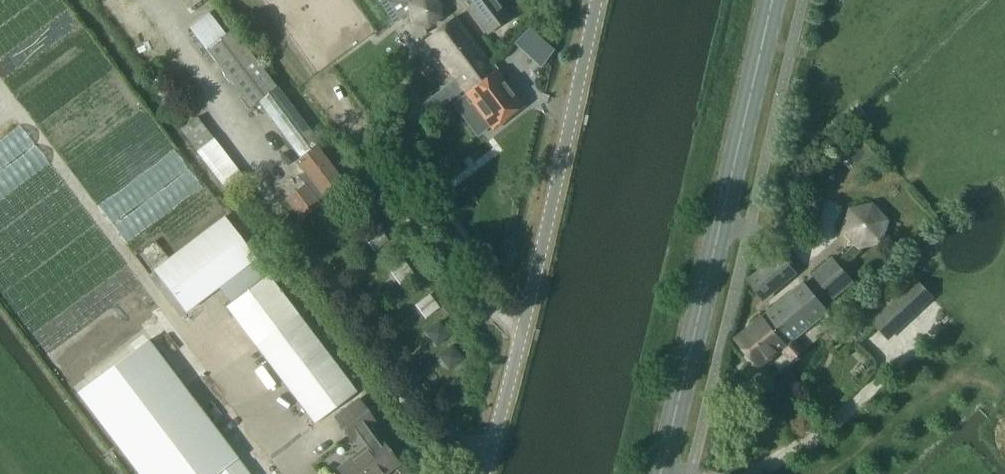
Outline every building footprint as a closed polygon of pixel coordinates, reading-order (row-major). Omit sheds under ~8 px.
[(509,18),(495,0),(461,0),(488,35),(509,18)] [(251,107),(258,102),(301,159),(297,161),(306,173),(300,177),(306,185),(287,200),(302,219),(321,204),(318,201),(343,181),(316,146),(320,143),(233,29),(226,35),(209,13),(190,28),(251,107)] [(426,41),(456,81),(431,100),(442,113),(452,106),(467,95),(476,106),(465,114),(479,132),(489,124),(493,129),(496,127),(499,129),(520,112),(520,109),(523,106),(455,19),(426,41)] [(540,66),(552,50),(539,38),(525,53),(540,66)] [(197,118),(181,130),(198,152),(214,139),(197,118)] [(227,189),(243,177),(214,139),(198,152),(227,189)] [(859,250),(884,244),(890,221),(874,203),(850,209),(842,232),(859,250)] [(224,216),(154,270),(187,313),(257,260),(224,216)] [(374,250),(388,239),(379,228),(365,238),(374,250)] [(781,255),(750,279),(765,299),(796,275),(781,255)] [(834,259),(814,276),(833,299),(853,282),(834,259)] [(400,284),(414,274),(404,261),(391,271),(400,284)] [(315,422),(357,390),(269,274),(227,306),(256,346),(315,422)] [(904,294),(874,322),(891,339),(934,298),(918,281),(905,295),(904,294)] [(779,350),(791,362),(805,349),(796,339),(828,311),(805,284),(738,340),(760,366),(779,350)] [(426,317),(439,307),(430,295),(417,305),(426,317)] [(440,322),(429,330),(438,343),(449,335),(440,322)] [(237,458),(148,341),(78,394),(139,473),(249,473),(237,458)] [(442,353),(451,366),(462,358),(453,345),(442,353)] [(446,387),(457,399),(466,391),(455,379),(446,387)] [(370,426),(375,422),(359,400),(336,417),(352,439),(356,437),(365,449),(339,468),(344,473),(385,473),(399,463),(370,426)]
